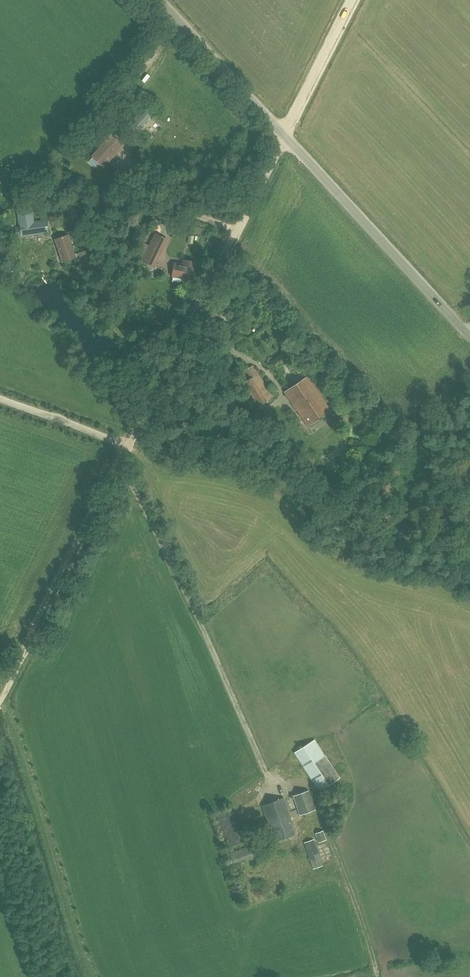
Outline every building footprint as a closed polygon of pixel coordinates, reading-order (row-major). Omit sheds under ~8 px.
[(148,108),(132,125),(138,131),(154,114),(148,108)] [(131,127),(127,132),(131,136),(136,131),(131,127)] [(93,156),(88,161),(95,167),(99,162),(104,167),(109,161),(107,160),(116,150),(122,143),(110,133),(105,140),(100,145),(101,147),(93,156)] [(124,186),(116,179),(111,184),(118,191),(124,186)] [(18,210),(21,226),(15,227),(16,236),(48,232),(46,220),(34,222),(32,208),(18,210)] [(155,268),(169,239),(155,233),(144,253),(142,252),(138,260),(141,261),(155,268)] [(57,239),(56,240),(63,262),(75,258),(75,257),(74,254),(68,236),(57,239)] [(173,277),(183,278),(183,280),(188,281),(189,279),(194,280),(197,262),(185,261),(184,266),(175,265),(174,269),(171,270),(170,274),(173,276),(173,277)] [(291,352),(286,355),(273,364),(276,369),(294,358),(291,352)] [(244,383),(260,405),(274,396),(254,365),(248,369),(253,377),(244,383)] [(286,392),(309,425),(330,410),(308,377),(286,392)] [(319,790),(340,777),(315,739),(295,752),(319,790)] [(294,796),(300,815),(315,810),(309,791),(294,796)] [(263,805),(272,833),(273,832),(276,841),(295,834),(292,824),(293,824),(284,798),(263,805)] [(261,841),(235,850),(233,846),(244,842),(233,811),(218,816),(229,847),(230,851),(234,864),(265,853),(261,841)] [(324,830),(316,833),(319,842),(327,840),(324,830)] [(314,839),(304,842),(313,869),(324,865),(314,839)]
